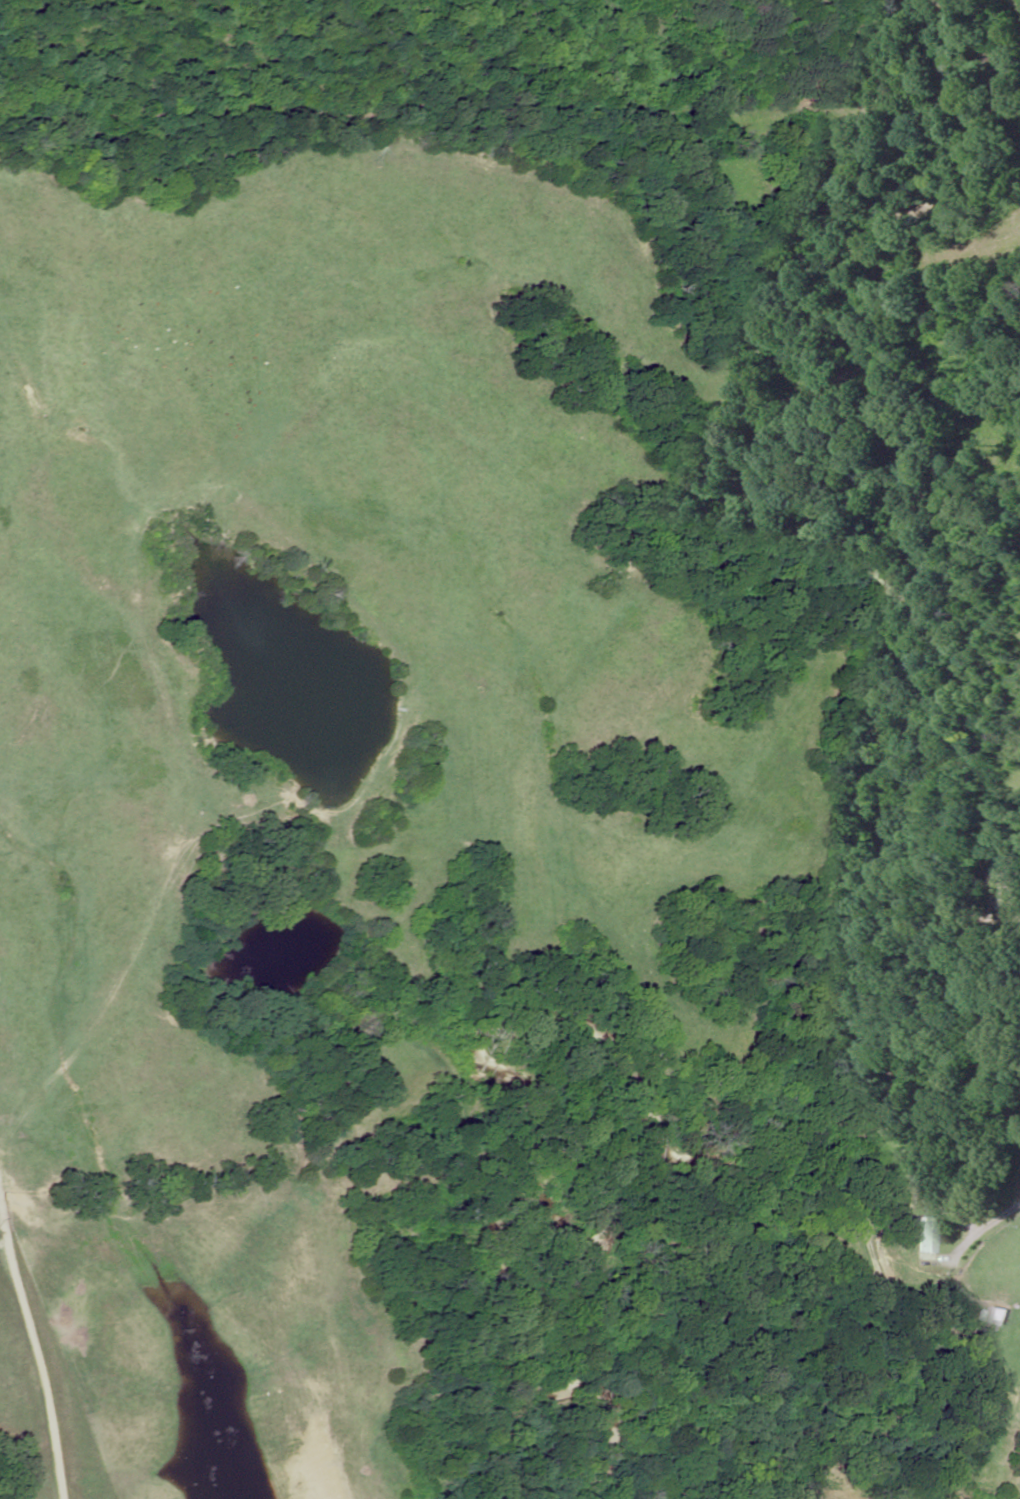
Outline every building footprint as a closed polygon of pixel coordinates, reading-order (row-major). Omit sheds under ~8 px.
[(988,921),(998,920),(997,908),(987,909),(988,921)] [(931,1218),(915,1218),(914,1252),(931,1253),(931,1218)] [(1009,1313),(991,1311),(986,1350),(1003,1353),(1009,1313)]
